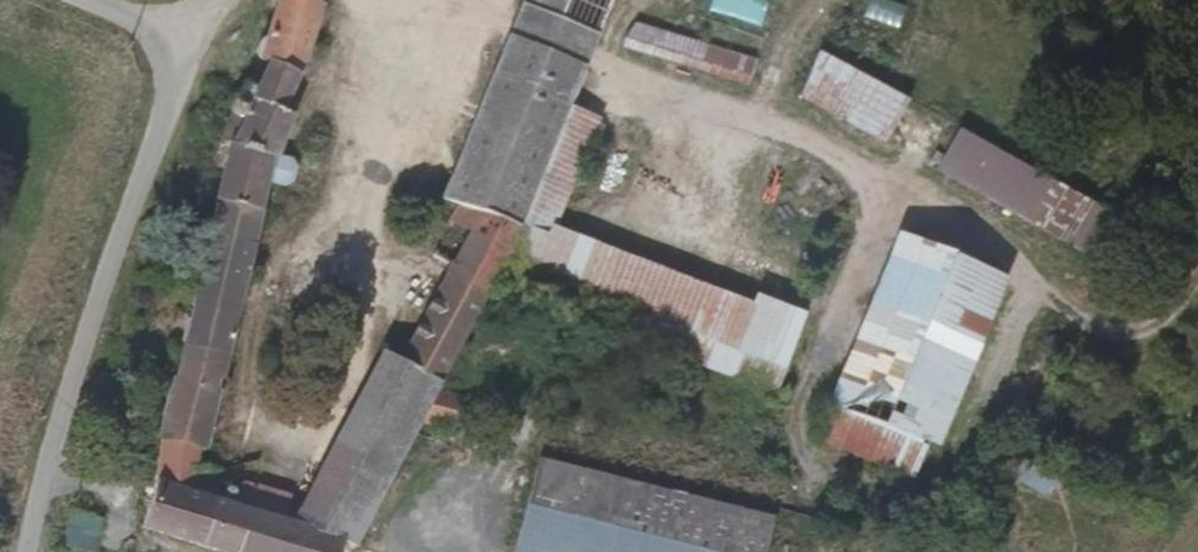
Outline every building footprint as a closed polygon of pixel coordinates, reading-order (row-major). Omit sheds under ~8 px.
[(260,42),(295,56),(315,0),(275,0),(260,42)] [(513,16),(433,196),(454,205),(432,251),(451,257),(419,324),(452,341),(489,281),(497,261),(515,213),(561,105),(606,0),(519,0),(513,16)] [(760,58),(634,20),(625,47),(751,86),(760,58)] [(242,94),(224,93),(146,443),(186,454),(258,155),(269,157),(283,107),(277,105),(295,56),(260,42),(242,94)] [(909,100),(821,55),(798,99),(887,144),(909,100)] [(515,213),(551,227),(597,118),(561,105),(515,213)] [(1102,207),(956,129),(933,172),(1078,250),(1102,207)] [(776,389),(801,321),(551,227),(515,213),(489,281),(776,389)] [(825,403),(931,447),(997,287),(891,243),(825,403)] [(303,487),(352,501),(365,504),(433,377),(445,355),(452,341),(419,324),(389,316),(303,487)] [(146,443),(141,486),(340,545),(352,501),(303,487),(186,454),(146,443)] [(762,517),(536,459),(515,543),(548,551),(753,551),(762,517)] [(149,507),(142,531),(216,551),(305,551),(149,507)] [(63,543),(95,551),(104,516),(72,508),(63,543)]
